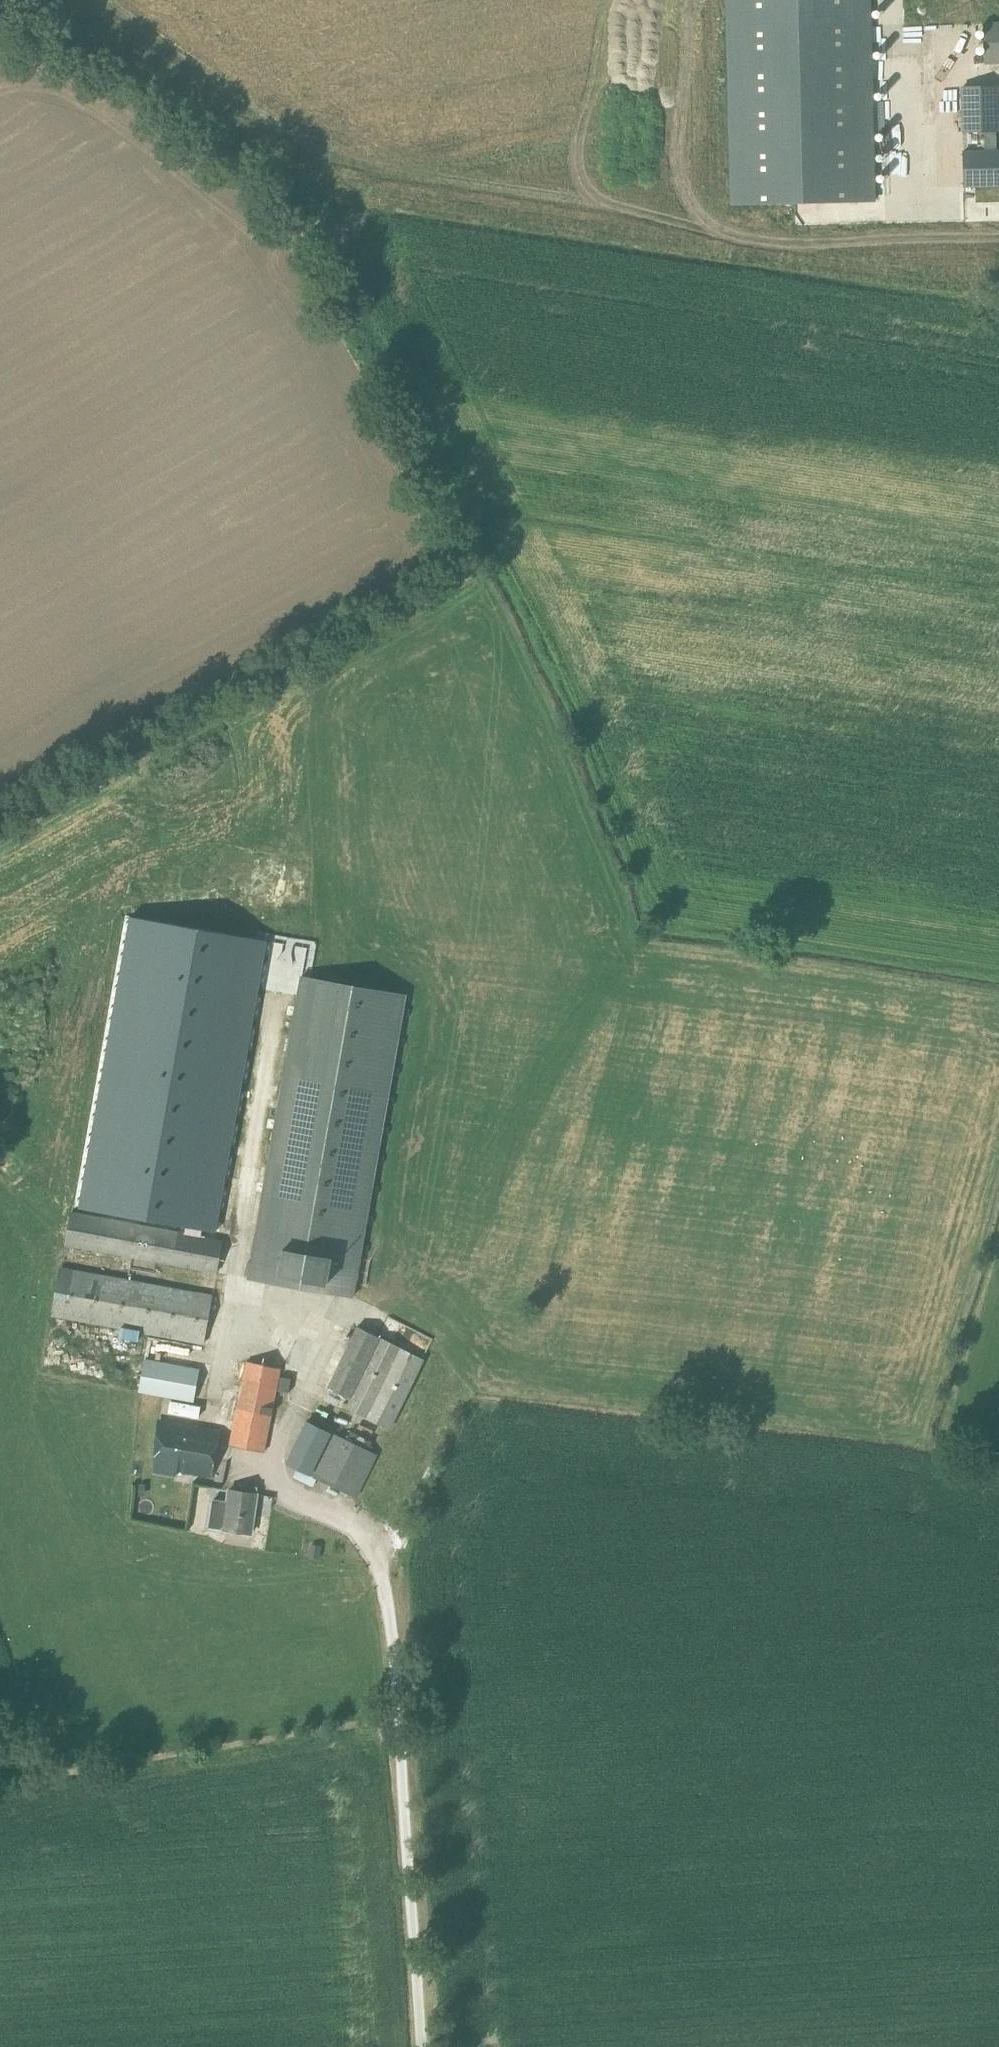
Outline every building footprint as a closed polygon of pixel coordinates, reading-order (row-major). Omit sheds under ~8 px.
[(973,65),(998,64),(998,21),(972,22),(973,65)] [(998,85),(960,86),(962,133),(998,132),(998,85)] [(998,187),(998,148),(962,149),(963,188),(998,187)] [(217,1232),(263,968),(268,941),(130,917),(88,1160),(79,1208),(217,1232)] [(354,1296),(407,996),(302,977),(248,1277),(354,1296)] [(255,1168),(242,1166),(239,1189),(252,1191),(255,1168)] [(223,1240),(71,1211),(65,1245),(219,1273),(223,1240)] [(61,1266),(47,1339),(136,1356),(141,1333),(204,1345),(213,1294),(61,1266)] [(346,1407),(390,1428),(425,1359),(358,1326),(328,1386),(351,1397),(346,1407)] [(198,1368),(145,1358),(139,1392),(190,1401),(198,1368)] [(229,1444),(266,1451),(282,1368),(246,1360),(229,1444)] [(376,1453),(359,1445),(307,1420),(286,1463),(297,1469),(293,1478),(312,1486),(317,1479),(356,1498),(378,1455),(376,1453)] [(177,1469),(211,1475),(218,1433),(158,1423),(154,1471),(177,1474),(177,1469)] [(228,1501),(214,1499),(209,1526),(223,1528),(252,1533),(259,1486),(241,1483),(240,1490),(229,1488),(228,1501)]
